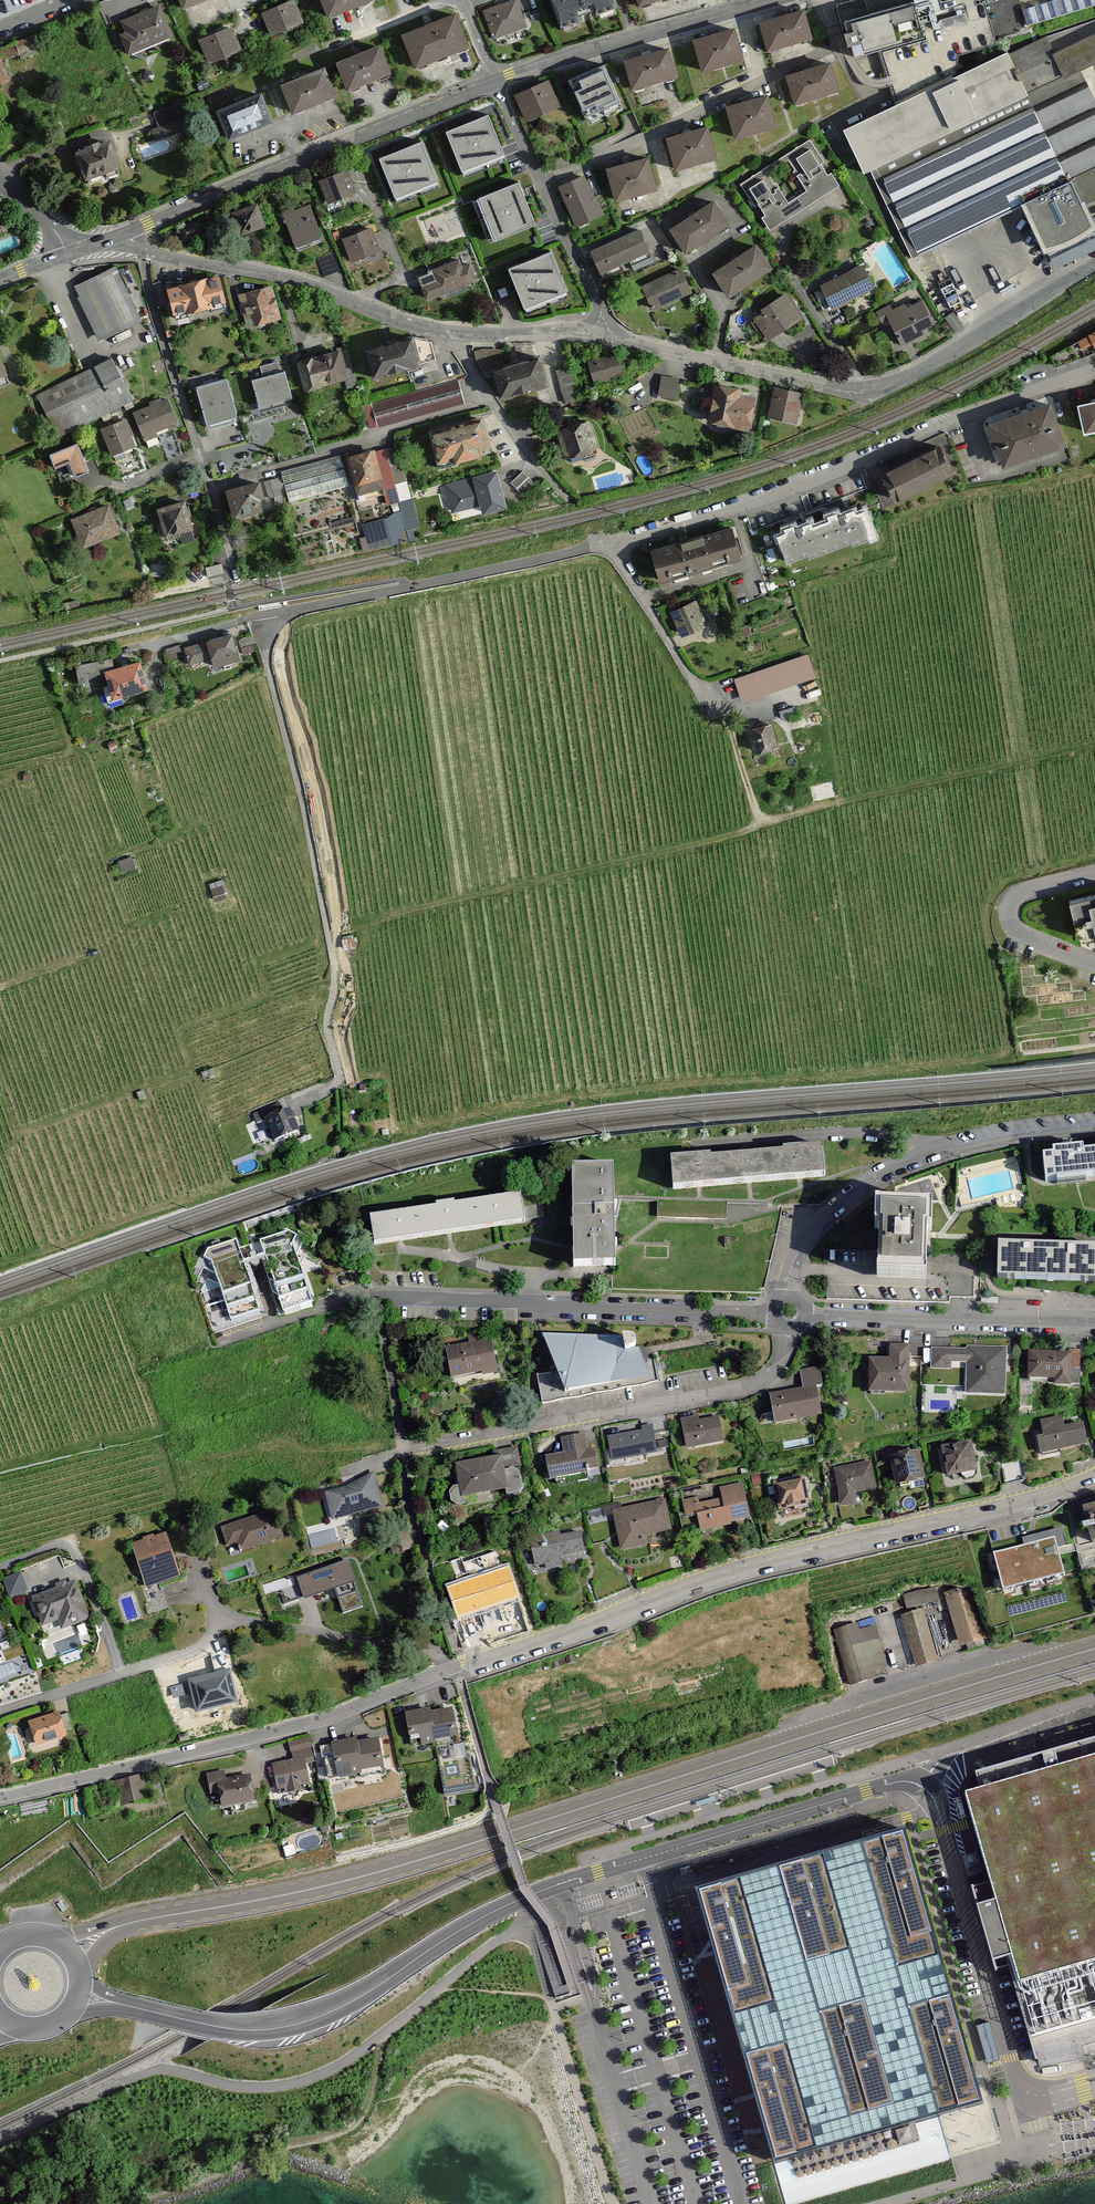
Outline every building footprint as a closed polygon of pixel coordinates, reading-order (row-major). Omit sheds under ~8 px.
[(184,12),(213,0),(179,0),(184,12)] [(326,18),(370,1),(369,0),(319,0),(326,18)] [(561,29),(619,10),(615,0),(551,0),(561,29)] [(869,15),(865,0),(854,0),(836,5),(843,32),(847,31),(844,22),(869,15)] [(915,2),(925,36),(882,48),(899,108),(956,81),(959,80),(959,54),(997,44),(985,2),(976,4),(975,2),(976,0),(915,0),(915,2)] [(1022,10),(1026,26),(1094,6),(1094,0),(1055,0),(1022,10)] [(484,14),(494,41),(527,28),(517,2),(484,14)] [(869,15),(844,22),(846,29),(847,31),(843,32),(847,47),(851,46),(854,56),(877,50),(881,48),(882,48),(925,36),(915,2),(869,15)] [(265,16),(274,39),(306,26),(297,3),(265,16)] [(121,36),(130,56),(172,39),(160,8),(122,24),(126,34),(121,36)] [(761,22),(769,51),(812,40),(804,10),(761,22)] [(404,37),(417,70),(469,49),(455,16),(404,37)] [(911,255),(1024,203),(1050,259),(1094,237),(1094,220),(1087,202),(1094,198),(1094,96),(1082,68),(1094,62),(1094,17),(976,72),(959,80),(956,81),(899,108),(896,109),(845,133),(864,173),(871,170),(911,255)] [(201,43),(210,66),(242,54),(233,30),(201,43)] [(694,42),(703,72),(742,62),(734,31),(694,42)] [(341,64),(351,90),(391,74),(380,48),(341,64)] [(623,61),(631,90),(674,79),(666,49),(623,61)] [(13,79),(4,58),(0,60),(0,85),(13,79)] [(569,82),(588,126),(625,110),(606,66),(569,82)] [(282,86),(293,113),(336,95),(325,68),(282,86)] [(790,79),(796,104),(816,99),(840,92),(834,68),(790,79)] [(515,92),(526,119),(560,104),(548,78),(515,92)] [(218,113),(229,138),(271,120),(260,95),(218,113)] [(728,106),(736,136),(754,132),(777,126),(769,95),(728,106)] [(487,113),(445,130),(463,172),(504,156),(487,113)] [(668,137),(676,169),(717,158),(709,126),(668,137)] [(439,181),(422,139),(380,156),(396,198),(419,189),(439,181)] [(762,218),(769,228),(839,183),(832,173),(828,175),(821,165),(825,162),(810,139),(782,157),(805,192),(791,201),(769,166),(740,184),(755,207),(759,204),(766,216),(762,218)] [(76,159),(86,185),(121,172),(111,145),(100,149),(99,146),(85,151),(86,155),(76,159)] [(607,169),(615,200),(656,189),(648,158),(607,169)] [(322,179),(330,202),(355,193),(346,170),(322,179)] [(559,188),(577,226),(603,215),(594,196),(602,193),(594,176),(586,179),(585,176),(559,188)] [(519,181),(477,198),(494,241),(537,224),(519,181)] [(229,212),(239,237),(266,225),(256,201),(229,212)] [(672,229),(686,250),(727,223),(713,201),(672,229)] [(285,215),(297,249),(321,240),(309,207),(285,215)] [(344,243),(354,266),(382,254),(372,231),(344,243)] [(593,254),(603,279),(651,258),(641,234),(593,254)] [(713,272),(730,297),(772,269),(756,244),(713,272)] [(554,248),(511,265),(527,305),(569,288),(554,248)] [(423,289),(429,304),(479,285),(472,267),(461,271),(458,262),(433,272),(437,284),(423,289)] [(75,287),(102,341),(143,320),(117,267),(75,287)] [(832,307),(873,290),(865,270),(823,288),(832,307)] [(644,289),(652,308),(690,292),(682,272),(644,289)] [(170,289),(177,322),(227,311),(219,278),(170,289)] [(953,282),(942,285),(947,303),(958,300),(953,282)] [(268,287),(240,296),(251,329),(279,320),(268,287)] [(755,319),(768,339),(802,317),(789,297),(755,319)] [(891,321),(903,344),(938,327),(927,303),(911,311),(908,306),(895,312),(892,306),(877,313),(883,325),(891,321)] [(1076,339),(1080,346),(1091,340),(1094,348),(1094,330),(1076,339)] [(373,351),(381,381),(427,369),(419,339),(373,351)] [(299,361),(309,394),(351,382),(341,348),(299,361)] [(10,379),(0,354),(0,383),(10,379)] [(494,368),(502,395),(547,381),(539,355),(494,368)] [(589,364),(595,384),(624,376),(618,356),(589,364)] [(38,393),(58,437),(132,404),(112,360),(38,393)] [(558,368),(566,401),(579,398),(572,365),(558,368)] [(251,378),(260,406),(293,396),(283,369),(251,378)] [(658,395),(675,398),(679,377),(663,373),(658,395)] [(228,376),(196,384),(207,423),(238,414),(228,376)] [(716,383),(709,420),(746,427),(751,398),(741,396),(742,388),(716,383)] [(377,411),(381,427),(466,405),(462,389),(377,411)] [(774,389),(770,417),(795,421),(799,393),(774,389)] [(1085,431),(1094,428),(1094,396),(1077,400),(1085,431)] [(989,420),(1004,464),(1066,443),(1050,397),(989,420)] [(136,412),(147,443),(161,438),(159,434),(180,426),(170,399),(136,412)] [(103,430),(117,464),(143,454),(129,420),(103,430)] [(435,434),(443,466),(498,453),(490,421),(435,434)] [(557,433),(567,465),(601,455),(591,422),(557,433)] [(76,475),(89,470),(77,441),(49,452),(55,466),(70,459),(76,475)] [(888,467),(886,476),(897,497),(952,469),(939,442),(888,467)] [(350,460),(362,497),(384,490),(389,508),(414,501),(397,445),(350,460)] [(507,507),(497,469),(444,481),(451,512),(480,505),(482,513),(507,507)] [(270,497),(284,493),(279,476),(266,479),(270,497)] [(230,492),(237,523),(271,515),(263,484),(230,492)] [(161,510),(169,540),(196,533),(188,503),(161,510)] [(860,504),(778,533),(790,568),(872,539),(860,504)] [(73,520),(82,544),(119,530),(110,506),(73,520)] [(733,529),(653,553),(661,580),(742,556),(733,529)] [(678,607),(670,611),(683,636),(691,632),(708,624),(697,597),(678,607)] [(237,635),(185,650),(190,668),(215,661),(218,671),(245,663),(237,635)] [(808,654),(734,679),(741,700),(815,676),(808,654)] [(116,660),(78,668),(83,687),(118,669),(116,660)] [(110,676),(117,702),(153,692),(146,665),(110,676)] [(779,725),(751,733),(758,759),(786,752),(779,725)] [(134,858),(120,864),(126,878),(140,873),(134,858)] [(226,883),(212,887),(218,906),(232,901),(226,883)] [(1070,902),(1078,935),(1094,931),(1094,896),(1070,902)] [(361,940),(346,941),(347,956),(363,955),(361,940)] [(217,1070),(206,1073),(208,1084),(220,1081),(217,1070)] [(294,1108),(257,1116),(265,1146),(303,1136),(294,1108)] [(1046,1181),(1094,1176),(1094,1148),(1044,1152),(1046,1181)] [(824,1149),(673,1160),(675,1188),(826,1177),(824,1149)] [(615,1171),(574,1171),(574,1269),(615,1269),(615,1171)] [(465,1203),(469,1229),(523,1220),(519,1194),(465,1203)] [(876,1202),(875,1278),(926,1278),(926,1203),(876,1202)] [(465,1203),(410,1212),(414,1238),(469,1229),(465,1203)] [(410,1212),(367,1219),(371,1244),(414,1238),(410,1212)] [(290,1235),(260,1245),(285,1313),(314,1302),(290,1235)] [(239,1243),(209,1253),(234,1325),(264,1314),(239,1243)] [(997,1279),(1094,1281),(1094,1248),(998,1246),(997,1279)] [(473,1347),(448,1351),(454,1389),(508,1380),(501,1333),(471,1337),(473,1347)] [(630,1339),(544,1341),(562,1374),(538,1381),(544,1411),(664,1388),(650,1349),(630,1339)] [(865,1392),(908,1395),(911,1345),(888,1344),(887,1359),(868,1357),(865,1392)] [(1004,1350),(926,1350),(927,1393),(1004,1392),(1004,1350)] [(1079,1352),(1027,1351),(1027,1387),(1078,1387),(1079,1352)] [(766,1395),(774,1427),(819,1416),(812,1387),(822,1384),(818,1368),(799,1372),(803,1387),(766,1395)] [(697,1415),(680,1419),(688,1449),(725,1440),(719,1417),(698,1422),(697,1415)] [(1062,1415),(1040,1419),(1043,1435),(1031,1437),(1036,1459),(1089,1448),(1083,1420),(1064,1424),(1062,1415)] [(653,1430),(611,1438),(615,1462),(657,1454),(653,1430)] [(565,1452),(545,1456),(550,1483),(604,1472),(599,1446),(590,1448),(587,1432),(562,1437),(565,1452)] [(970,1439),(940,1446),(947,1480),(978,1472),(970,1439)] [(920,1449),(887,1456),(894,1488),(927,1481),(920,1449)] [(501,1462),(459,1470),(466,1507),(528,1495),(520,1450),(500,1453),(501,1462)] [(872,1463),(833,1470),(840,1511),(858,1508),(855,1493),(877,1489),(872,1463)] [(774,1511),(805,1506),(801,1475),(770,1479),(774,1511)] [(372,1478),(323,1493),(332,1523),(381,1508),(372,1478)] [(698,1535),(752,1521),(742,1484),(719,1490),(721,1499),(701,1504),(699,1496),(679,1501),(684,1520),(693,1517),(698,1535)] [(642,1536),(671,1532),(665,1499),(610,1508),(618,1554),(644,1550),(642,1536)] [(292,1541),(281,1508),(217,1529),(228,1562),(292,1541)] [(1082,1511),(1091,1550),(1094,1549),(1094,1508),(1082,1511)] [(579,1529),(558,1533),(529,1539),(536,1573),(564,1567),(563,1559),(585,1554),(579,1529)] [(170,1534),(131,1549),(148,1592),(186,1577),(170,1534)] [(1059,1536),(996,1551),(1006,1593),(1070,1577),(1059,1536)] [(351,1563),(301,1581),(308,1603),(359,1585),(351,1563)] [(509,1564),(445,1586),(458,1622),(521,1601),(509,1564)] [(13,1600),(30,1593),(21,1573),(4,1581),(13,1600)] [(78,1580),(33,1598),(46,1631),(62,1624),(66,1634),(95,1622),(78,1580)] [(933,1590),(901,1598),(906,1613),(923,1608),(937,1604),(933,1590)] [(972,1593),(945,1602),(959,1649),(986,1641),(972,1593)] [(906,1613),(901,1614),(916,1668),(939,1661),(923,1608),(906,1613)] [(865,1626),(879,1623),(878,1617),(863,1620),(865,1626)] [(855,1622),(831,1630),(851,1688),(874,1680),(871,1670),(892,1663),(878,1624),(858,1630),(855,1622)] [(10,1647),(0,1624),(0,1651),(10,1647)] [(229,1667),(187,1678),(195,1710),(237,1700),(229,1667)] [(411,1751),(458,1744),(453,1705),(405,1712),(411,1751)] [(62,1712),(30,1725),(41,1752),(73,1740),(62,1712)] [(337,1783),(385,1774),(378,1737),(330,1746),(337,1783)] [(963,1785),(1039,2070),(1085,2058),(1081,2043),(1094,2039),(1094,1746),(963,1785)] [(277,1793),(309,1788),(306,1763),(315,1761),(313,1747),(291,1750),(293,1761),(272,1764),(277,1793)] [(220,1808),(258,1801),(253,1767),(225,1772),(202,1776),(205,1796),(218,1794),(220,1808)] [(452,1775),(452,1776),(444,1776),(445,1792),(475,1790),(474,1774),(452,1775)] [(117,1815),(154,1808),(148,1779),(111,1786),(117,1815)] [(902,1838),(698,1897),(777,2171),(981,2111),(978,2100),(902,1838)] [(978,2024),(986,2062),(1000,2059),(992,2021),(978,2024)]
